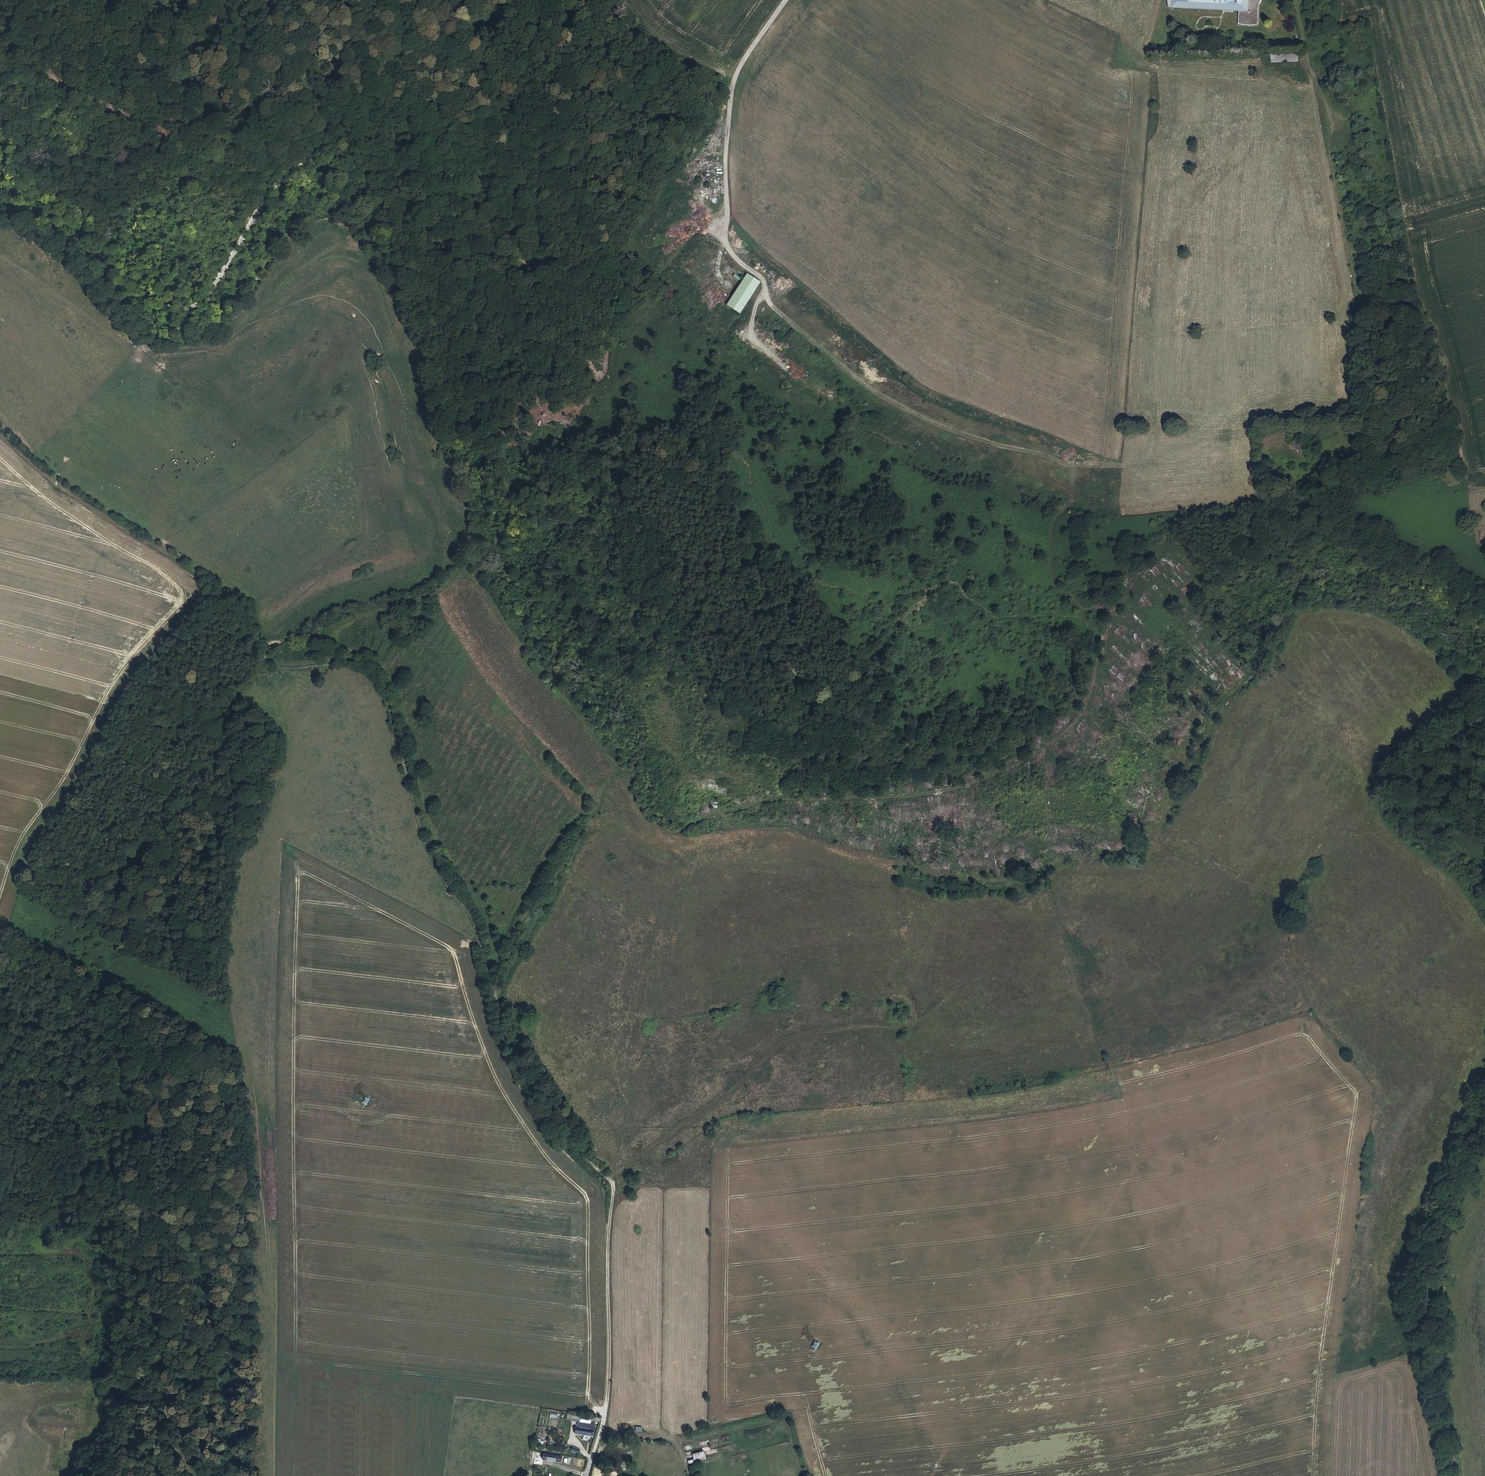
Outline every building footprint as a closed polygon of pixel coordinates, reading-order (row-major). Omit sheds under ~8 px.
[(1170,7),(1238,10),(1247,11),(1247,0),(1171,0),(1170,7)] [(1258,3),(1259,0),(1247,0),(1247,11),(1238,10),(1238,24),(1246,25),(1257,25),(1258,3)] [(1271,61),(1298,63),(1298,53),(1271,52),(1271,61)] [(234,329),(228,321),(218,327),(224,336),(234,329)] [(1308,454),(1288,434),(1284,438),(1300,455),(1301,455),(1304,457),(1308,454)] [(593,1427),(577,1424),(574,1423),(573,1431),(592,1434),(593,1427)] [(577,1453),(579,1448),(578,1448),(571,1445),(569,1450),(577,1453)] [(542,1456),(559,1460),(561,1454),(540,1449),(539,1455),(542,1456)] [(689,1464),(706,1458),(703,1451),(686,1456),(689,1464)] [(746,1463),(736,1463),(736,1475),(744,1475),(744,1467),(746,1467),(746,1463)]
